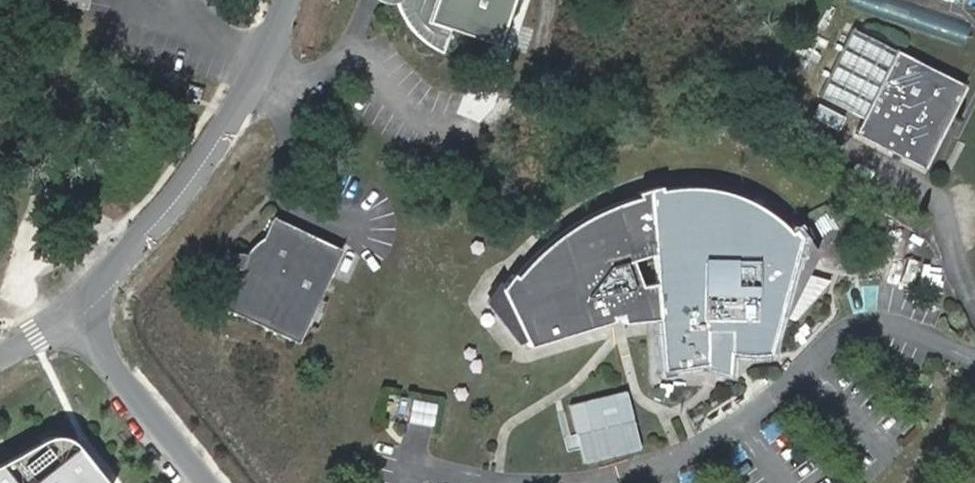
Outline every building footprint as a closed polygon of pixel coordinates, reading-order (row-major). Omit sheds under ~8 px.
[(395,4),(404,21),(417,37),(437,49),(445,26),(491,41),(505,0),(393,0),(395,4)] [(963,79),(852,25),(820,89),(864,111),(857,127),(923,160),(963,79)] [(503,105),(494,101),(491,106),(500,110),(503,105)] [(511,267),(501,283),(524,332),(528,340),(614,315),(613,312),(622,310),(623,317),(656,314),(662,365),(694,360),(701,359),(703,346),(724,346),(724,350),(763,350),(769,324),(796,232),(789,226),(786,228),(779,221),(773,215),(757,205),(736,193),(694,183),(675,184),(656,186),(656,183),(643,185),(631,187),(631,190),(616,195),(603,200),(589,206),(573,215),(556,228),(531,250),(515,270),(511,267)] [(343,250),(275,216),(267,230),(260,237),(242,261),(233,284),(228,305),(300,340),(343,250)] [(516,336),(524,332),(501,283),(499,276),(487,294),(516,336)] [(703,346),(701,359),(694,360),(695,366),(723,375),(724,350),(724,346),(703,346)] [(574,398),(582,458),(642,451),(634,391),(574,398)] [(85,445),(80,441),(76,438),(70,437),(58,436),(49,440),(36,449),(10,463),(0,468),(0,482),(115,482),(85,445)]
